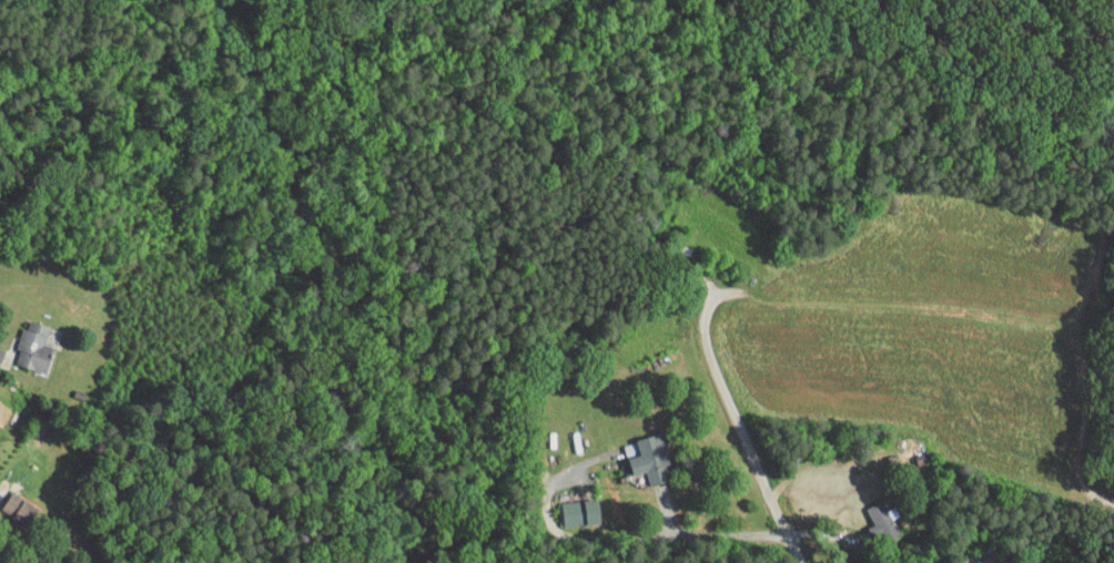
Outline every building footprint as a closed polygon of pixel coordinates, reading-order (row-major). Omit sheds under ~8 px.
[(38,320),(15,313),(2,357),(35,367),(42,341),(32,338),(38,320)] [(638,478),(664,470),(651,424),(624,432),(628,446),(617,450),(622,467),(634,464),(638,478)] [(18,521),(29,501),(0,484),(0,511),(18,521)] [(589,516),(588,491),(547,493),(548,518),(589,516)] [(861,517),(857,519),(865,537),(890,526),(882,510),(887,508),(883,499),(873,504),(869,493),(854,500),(861,517)]
